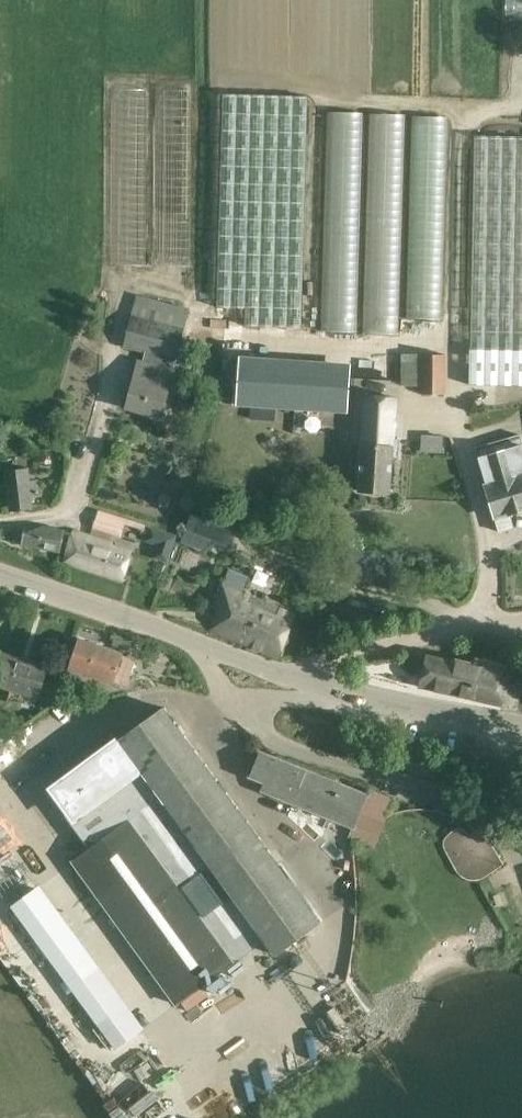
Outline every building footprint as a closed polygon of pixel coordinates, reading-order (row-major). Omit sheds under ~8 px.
[(146,265),(146,88),(113,88),(111,263),(146,265)] [(156,89),(155,265),(189,265),(191,89),(156,89)] [(245,326),(303,327),(308,96),(223,94),(218,308),(245,309),(245,326)] [(355,331),(363,112),(328,111),(321,330),(355,331)] [(397,335),(404,114),(369,113),(363,334),(397,335)] [(440,319),(446,117),(412,116),(406,318),(440,319)] [(475,139),(468,385),(521,386),(521,140),(475,139)] [(122,346),(144,352),(142,361),(140,360),(135,381),(133,380),(126,407),(161,416),(173,369),(184,329),(131,315),(122,346)] [(445,395),(446,355),(421,355),(420,394),(445,395)] [(352,357),(351,375),(404,377),(404,359),(352,357)] [(347,412),(350,368),(240,361),(237,405),(347,412)] [(358,491),(390,492),(392,458),(397,458),(398,439),(393,438),(396,397),(364,395),(361,442),(358,491)] [(274,420),(275,410),(251,409),(250,419),(274,420)] [(486,483),(521,472),(521,444),(519,433),(475,446),(486,483)] [(28,468),(4,470),(9,510),(34,508),(28,468)] [(499,530),(513,526),(509,512),(521,509),(521,472),(486,483),(484,484),(494,517),(495,517),(499,530)] [(186,531),(227,547),(237,522),(197,506),(186,531)] [(20,543),(59,551),(63,529),(42,525),(24,526),(20,543)] [(168,560),(176,535),(149,526),(145,538),(158,542),(154,556),(168,560)] [(64,559),(122,577),(130,552),(110,546),(111,542),(73,530),(64,559)] [(219,632),(276,655),(293,613),(221,584),(212,606),(227,612),(219,632)] [(133,640),(116,635),(112,645),(129,651),(133,640)] [(113,680),(127,685),(136,658),(122,654),(122,653),(79,638),(70,667),(112,681),(113,680)] [(47,667),(2,652),(0,658),(0,684),(37,697),(47,667)] [(418,686),(465,697),(474,656),(473,656),(471,664),(426,653),(418,686)] [(465,697),(501,705),(505,689),(515,691),(518,678),(508,676),(510,665),(474,656),(465,697)] [(71,816),(49,832),(70,860),(96,896),(175,1005),(257,945),(263,940),(274,955),(321,921),(282,868),(185,735),(164,705),(124,733),(112,715),(101,723),(113,740),(50,787),(71,816)] [(260,789),(356,827),(369,795),(257,750),(247,774),(263,780),(260,789)] [(483,877),(503,863),(493,846),(477,830),(470,836),(462,828),(444,846),(458,871),(483,877)] [(114,1049),(144,1027),(40,883),(36,886),(11,906),(114,1049)] [(226,1116),(210,1099),(202,1105),(214,1117),(225,1117),(226,1116)]
